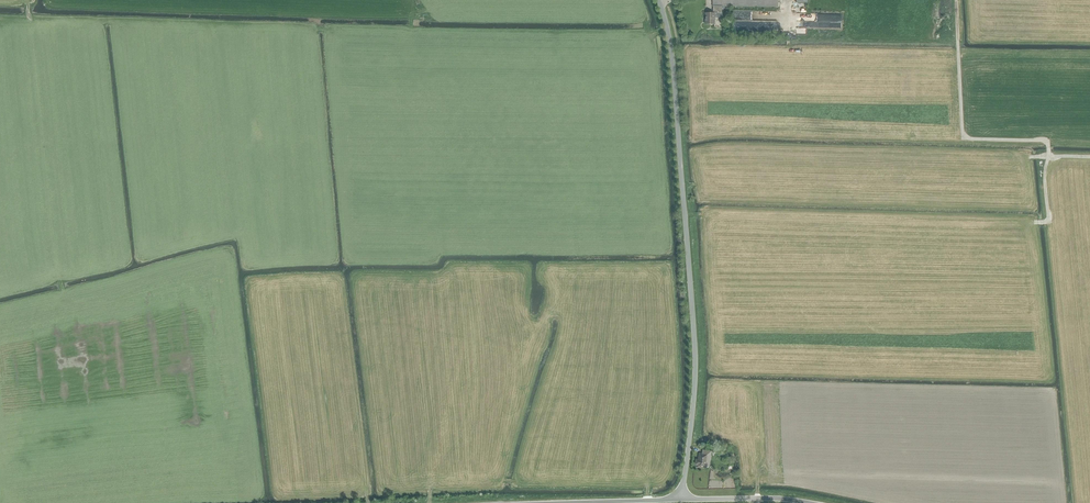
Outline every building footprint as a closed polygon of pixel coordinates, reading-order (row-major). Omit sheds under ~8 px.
[(705,24),(714,24),(715,18),(723,18),(723,13),(722,13),(722,6),(778,7),(778,0),(713,0),(713,6),(713,13),(705,13),(705,24)] [(698,460),(696,460),(696,464),(698,465),(697,467),(703,468),(703,467),(705,468),(706,466),(708,466),(708,462),(709,462),(709,455),(711,455),(711,451),(702,450),(702,454),(699,454),(698,460)]
